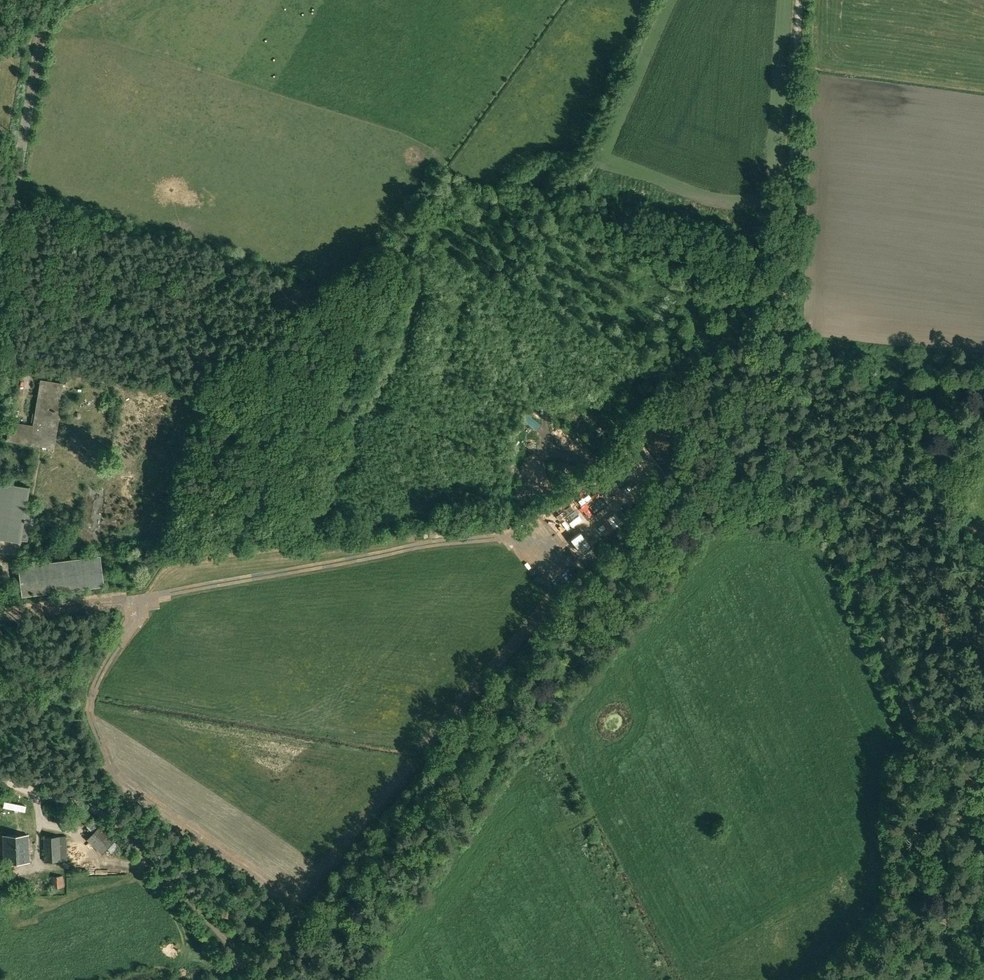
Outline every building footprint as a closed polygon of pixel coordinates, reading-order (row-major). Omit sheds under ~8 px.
[(40,379),(35,413),(33,413),(31,422),(33,423),(33,425),(10,421),(6,441),(54,448),(59,417),(58,417),(63,383),(40,379)] [(21,540),(28,541),(32,514),(25,512),(30,487),(0,482),(0,483),(0,538),(21,542),(21,540)] [(18,565),(22,596),(105,585),(100,555),(18,565)] [(101,854),(108,848),(114,854),(120,847),(115,840),(100,825),(94,820),(87,827),(93,832),(86,840),(101,854)] [(4,836),(5,863),(29,862),(28,835),(4,836)] [(43,837),(44,861),(68,861),(66,836),(43,837)]
